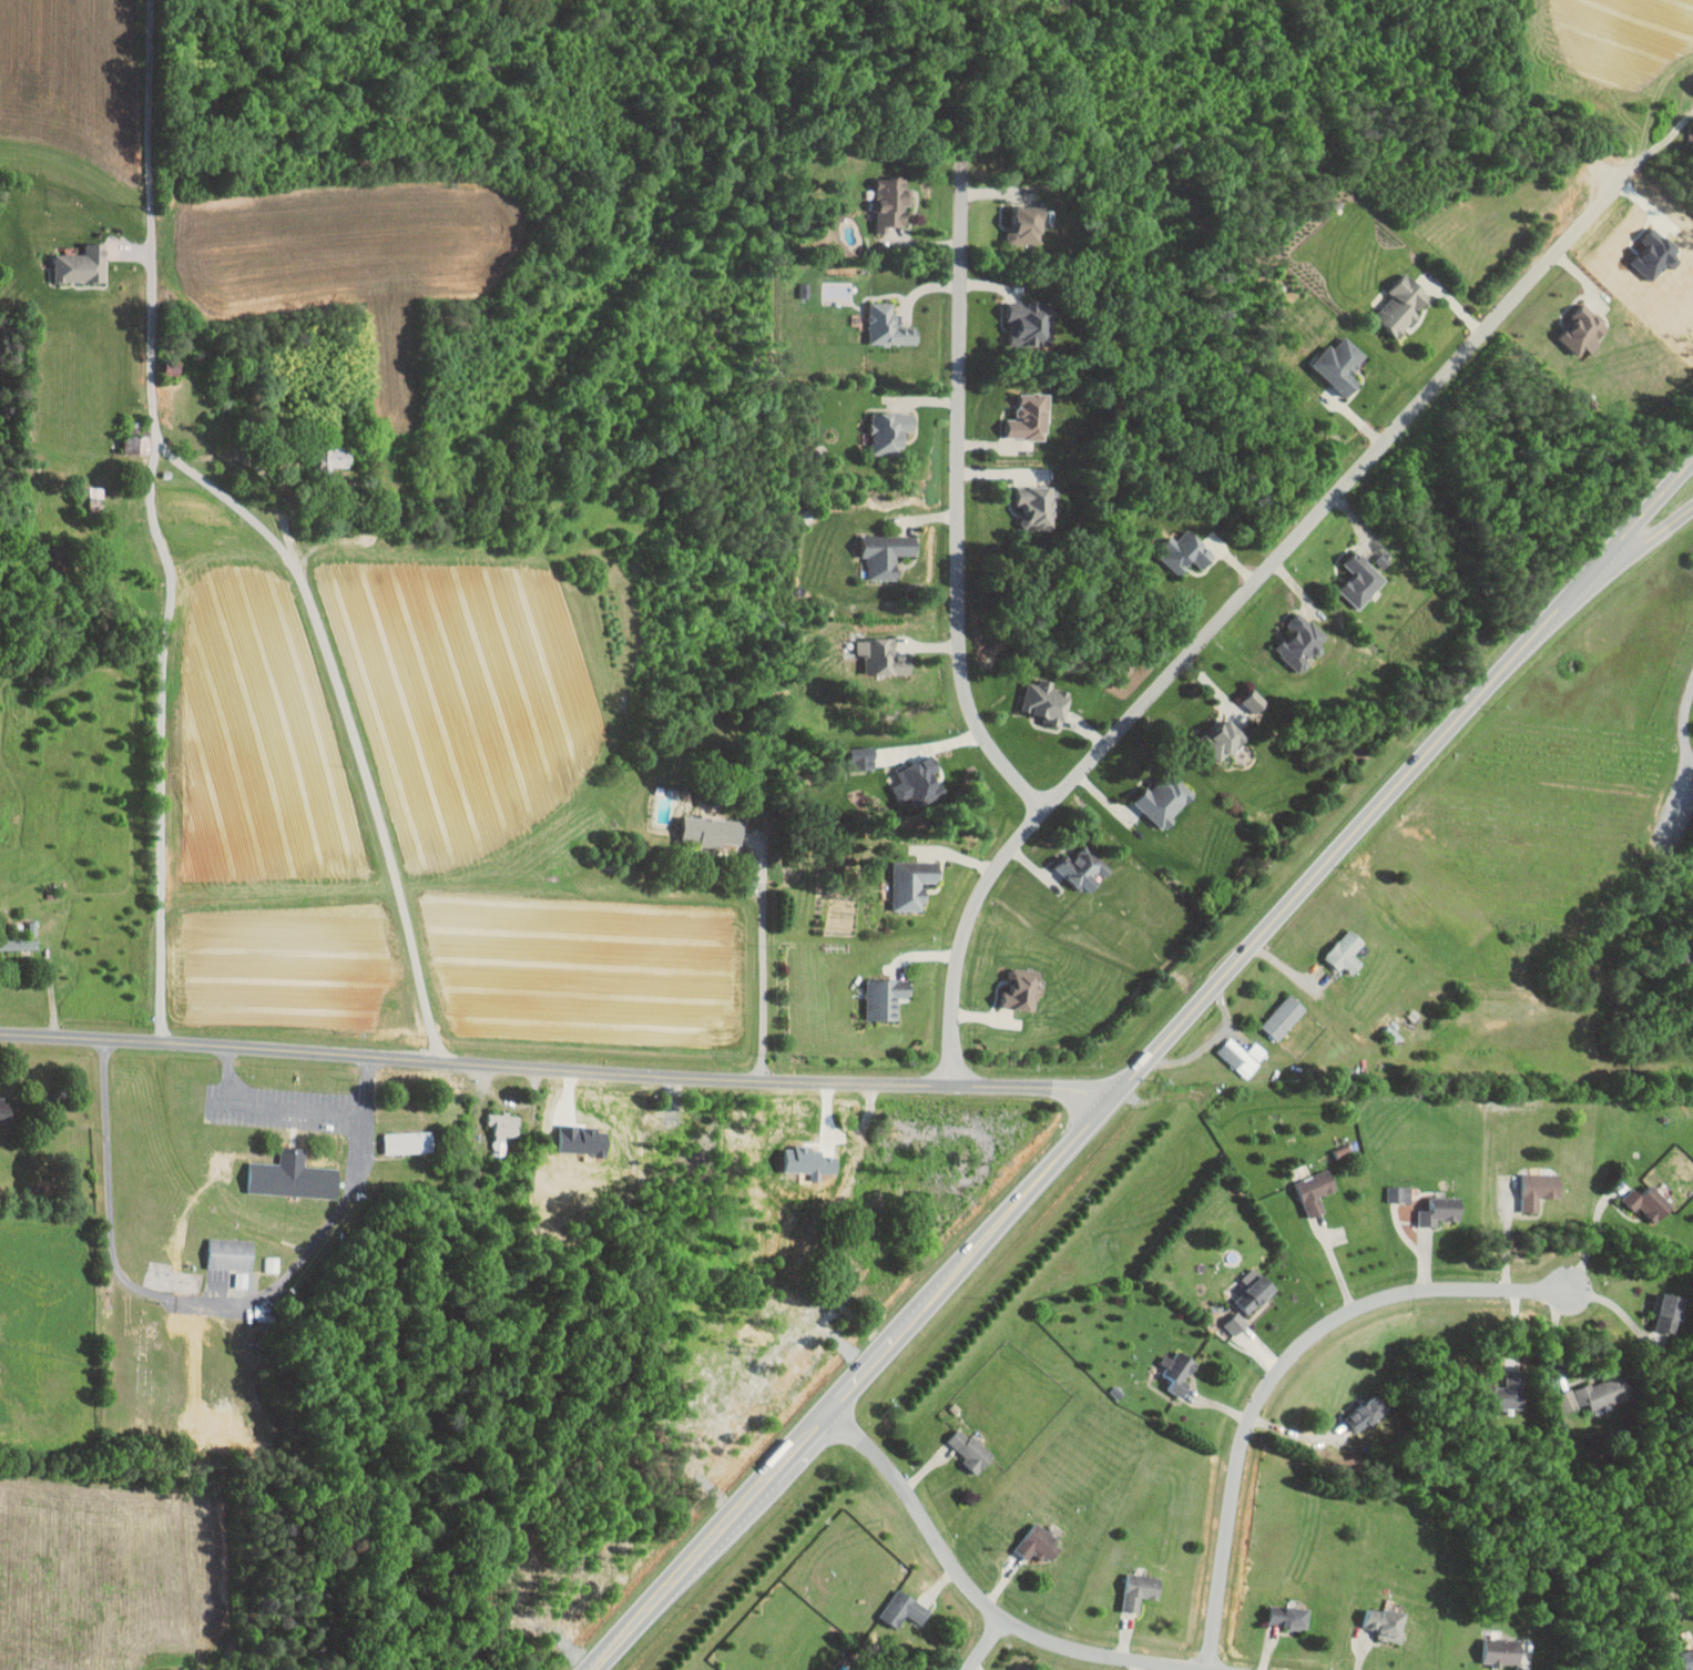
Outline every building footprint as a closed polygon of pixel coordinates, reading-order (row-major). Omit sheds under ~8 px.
[(911,205),(911,187),(906,187),(906,178),(875,178),(875,210),(877,210),(877,226),(905,226),(905,205),(911,205)] [(1047,241),(1040,204),(1011,209),(1018,247),(1047,241)] [(105,281),(104,243),(84,243),(84,253),(54,253),(55,281),(105,281)] [(1398,339),(1420,316),(1416,312),(1432,295),(1407,271),(1388,292),(1392,296),(1373,316),(1398,339)] [(1009,302),(1010,346),(1051,345),(1049,301),(1009,302)] [(916,343),(915,327),(896,328),(895,302),(869,302),(870,344),(916,343)] [(1591,353),(1602,342),(1598,337),(1609,327),(1585,302),(1563,323),(1567,328),(1559,336),(1578,355),(1586,348),(1591,353)] [(1346,398),(1360,384),(1350,373),(1367,356),(1347,335),(1334,347),(1331,344),(1312,362),(1346,398)] [(1007,439),(1048,438),(1048,393),(1018,394),(1018,418),(1007,419),(1007,439)] [(870,413),(872,454),(893,454),(893,446),(904,446),(904,432),(914,431),(914,412),(870,413)] [(332,466),(351,466),(352,449),(318,449),(318,472),(332,472),(332,466)] [(104,487),(90,486),(89,514),(103,514),(104,487)] [(1016,506),(1025,506),(1024,527),(1053,528),(1054,487),(1016,486),(1016,506)] [(1204,570),(1216,555),(1205,546),(1207,545),(1186,528),(1177,540),(1163,528),(1148,544),(1182,573),(1193,561),(1204,570)] [(867,579),(897,580),(897,570),(894,570),(894,555),(917,555),(917,537),(862,536),(862,557),(868,557),(867,579)] [(1343,563),(1354,574),(1339,589),(1360,609),(1388,579),(1356,549),(1343,563)] [(1301,673),(1309,664),(1307,661),(1329,637),(1300,610),(1285,626),(1291,632),(1275,649),(1301,673)] [(857,638),(857,654),(866,654),(865,674),(910,675),(910,665),(904,665),(904,656),(895,656),(895,639),(857,638)] [(1028,682),(1020,714),(1063,725),(1071,692),(1052,687),(1053,682),(1039,678),(1037,685),(1028,682)] [(1242,703),(1258,714),(1268,700),(1253,689),(1242,703)] [(1200,744),(1221,763),(1246,736),(1225,717),(1200,744)] [(875,754),(851,755),(851,770),(875,769),(875,754)] [(899,803),(912,797),(917,807),(946,795),(937,772),(938,771),(931,755),(896,770),(900,779),(891,783),(899,803)] [(1134,803),(1163,830),(1196,795),(1173,773),(1154,793),(1149,787),(1134,803)] [(742,844),(743,820),(683,817),(683,838),(700,838),(700,846),(724,847),(724,843),(742,844)] [(1112,870),(1085,845),(1072,859),(1066,854),(1055,865),(1087,896),(1102,880),(1102,881),(1112,870)] [(893,911),(924,911),(924,895),(922,894),(922,883),(938,883),(938,862),(894,861),(893,911)] [(1365,942),(1351,929),(1324,957),(1338,971),(1343,965),(1353,975),(1364,963),(1354,954),(1365,942)] [(38,938),(0,939),(0,951),(0,955),(38,954),(38,938)] [(1037,1011),(1039,972),(1010,971),(1009,991),(1003,991),(1002,1009),(1037,1011)] [(899,1021),(899,1000),(910,1000),(910,981),(867,980),(866,1020),(899,1021)] [(1307,1009),(1290,993),(1261,1026),(1278,1041),(1307,1009)] [(1269,1053),(1256,1041),(1247,1051),(1231,1037),(1217,1051),(1246,1078),(1269,1053)] [(8,1124),(9,1098),(0,1097),(0,1124),(8,1124)] [(519,1114),(488,1114),(488,1126),(493,1126),(492,1155),(505,1156),(506,1137),(519,1137),(519,1114)] [(385,1154),(433,1152),(432,1131),(384,1133),(385,1154)] [(1334,1149),(1337,1159),(1353,1153),(1349,1143),(1334,1149)] [(338,1198),(339,1167),(249,1163),(248,1194),(338,1198)] [(1310,1217),(1325,1210),(1319,1195),(1338,1187),(1330,1167),(1295,1181),(1310,1217)] [(1541,1211),(1540,1197),(1561,1196),(1561,1172),(1523,1172),(1523,1211),(1541,1211)] [(1634,1211),(1640,1206),(1655,1222),(1674,1205),(1653,1183),(1641,1194),(1634,1187),(1622,1198),(1634,1211)] [(1388,1200),(1411,1201),(1412,1185),(1388,1185),(1388,1200)] [(1420,1225),(1438,1225),(1438,1219),(1462,1219),(1461,1196),(1430,1197),(1430,1207),(1419,1208),(1420,1225)] [(254,1238),(210,1237),(208,1267),(253,1269),(254,1238)] [(1248,1313),(1276,1287),(1255,1264),(1240,1279),(1248,1286),(1235,1299),(1248,1313)] [(1683,1293),(1662,1291),(1657,1329),(1678,1331),(1683,1293)] [(1248,1322),(1238,1310),(1224,1323),(1235,1335),(1248,1322)] [(1173,1379),(1167,1387),(1181,1396),(1190,1384),(1185,1380),(1199,1360),(1180,1347),(1163,1373),(1173,1379)] [(1575,1388),(1581,1406),(1588,1403),(1592,1413),(1632,1398),(1620,1365),(1601,1372),(1603,1378),(1575,1388)] [(1525,1369),(1507,1368),(1506,1385),(1494,1385),(1493,1406),(1510,1407),(1510,1408),(1523,1408),(1525,1369)] [(1556,1392),(1561,1412),(1578,1407),(1574,1388),(1556,1392)] [(1360,1434),(1390,1410),(1375,1392),(1346,1415),(1360,1434)] [(978,1472),(993,1456),(962,1425),(947,1441),(978,1472)] [(1028,1558),(1034,1550),(1050,1562),(1064,1543),(1035,1522),(1015,1549),(1028,1558)] [(1162,1577),(1128,1571),(1122,1609),(1139,1612),(1142,1596),(1158,1599),(1162,1577)] [(898,1627),(906,1615),(920,1625),(931,1609),(899,1587),(880,1615),(898,1627)] [(1310,1610),(1272,1602),(1268,1622),(1306,1630),(1310,1610)] [(1380,1630),(1378,1637),(1400,1643),(1408,1612),(1385,1606),(1384,1610),(1369,1606),(1364,1625),(1380,1630)] [(1522,1638),(1485,1637),(1484,1663),(1521,1665),(1522,1638)] [(1692,1669),(1692,1648),(1678,1652),(1682,1669),(1692,1669)]
